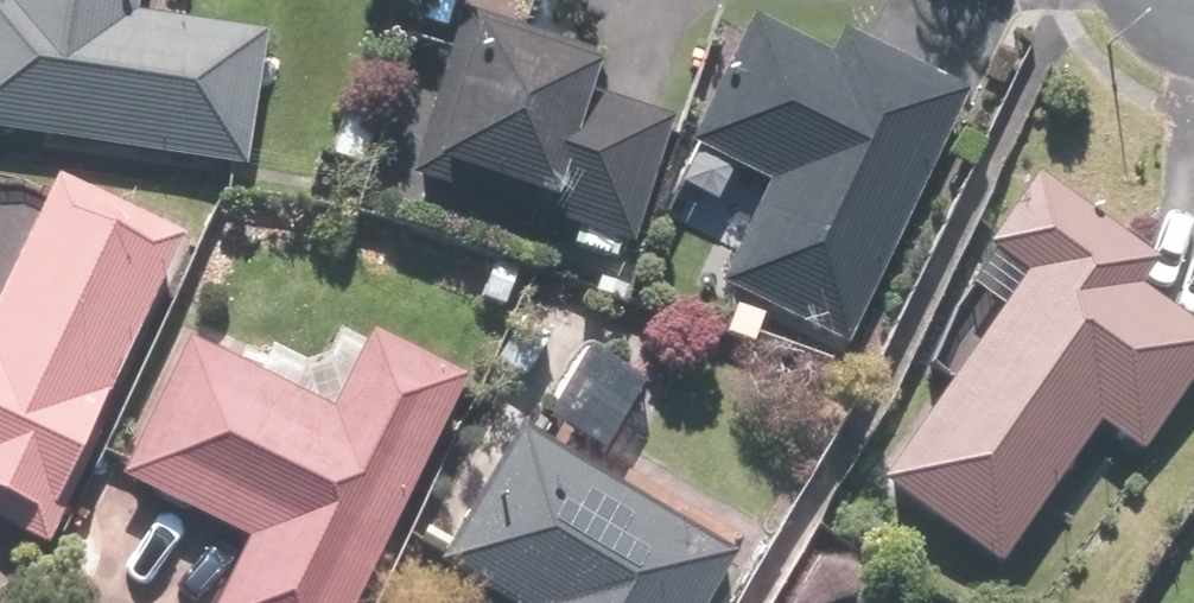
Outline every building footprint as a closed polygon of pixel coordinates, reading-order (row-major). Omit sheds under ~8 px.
[(250,172),(272,37),(139,15),(142,0),(0,0),(0,131),(250,172)] [(615,51),(463,4),(404,196),(466,216),(476,183),(580,215),(571,244),(626,261),(670,118),(601,97),(615,51)] [(845,347),(968,92),(844,32),(831,59),(748,19),(688,143),(767,181),(717,284),(845,347)] [(1016,278),(872,476),(1001,570),(1103,429),(1141,457),(1193,383),(1193,333),(1135,291),(1154,265),(1036,179),(982,253),(1016,278)] [(59,181),(0,300),(0,532),(44,554),(71,500),(62,496),(186,244),(59,181)] [(186,342),(119,478),(245,540),(214,602),(361,602),(471,378),(373,330),(332,414),(186,342)] [(656,380),(601,342),(545,423),(599,461),(656,380)] [(518,427),(444,555),(527,602),(707,602),(736,554),(518,427)]
